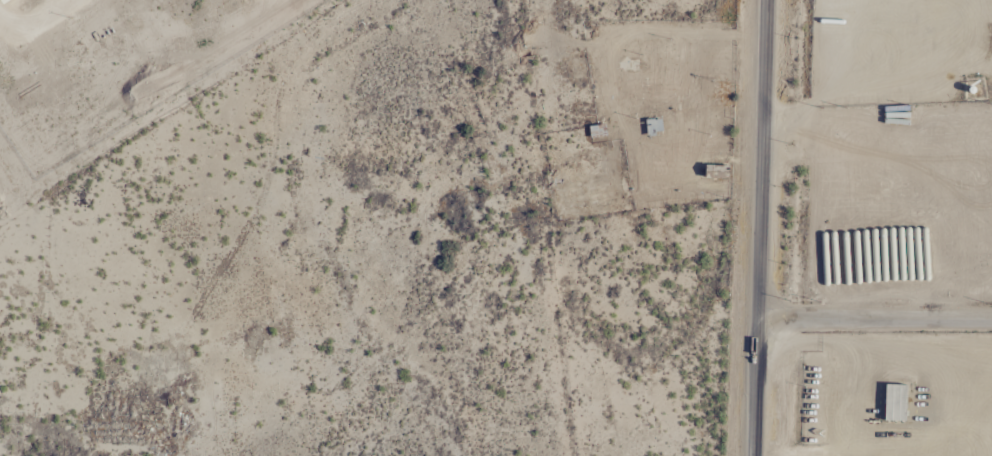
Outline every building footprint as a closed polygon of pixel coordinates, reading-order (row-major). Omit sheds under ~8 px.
[(660,119),(644,120),(645,134),(660,134),(660,119)]
